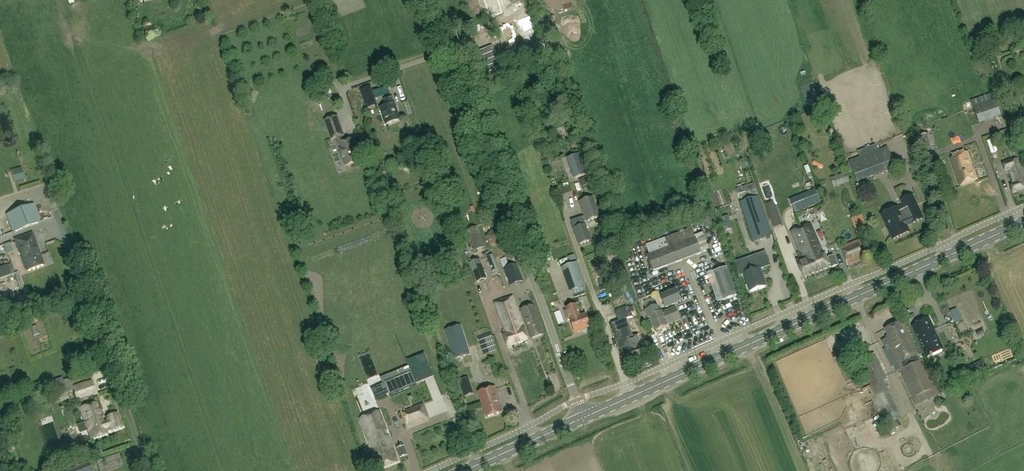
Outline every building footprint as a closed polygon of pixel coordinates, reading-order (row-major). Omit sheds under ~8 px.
[(490,16),(502,12),(498,0),(485,0),(490,16)] [(531,17),(516,23),(525,45),(522,46),(526,56),(545,48),(541,39),(540,39),(531,17)] [(506,26),(496,28),(498,40),(508,39),(506,26)] [(330,98),(329,95),(331,94),(329,86),(327,87),(325,79),(314,82),(315,88),(318,101),(330,98)] [(371,87),(361,90),(367,108),(377,105),(371,87)] [(392,99),(385,101),(387,107),(381,108),(386,125),(400,120),(395,104),(394,104),(392,99)] [(973,107),(979,124),(1002,116),(996,99),(973,107)] [(337,138),(346,167),(361,162),(354,140),(344,143),(343,137),(345,136),(339,117),(326,121),(332,140),(337,138)] [(918,138),(923,153),(934,149),(928,134),(918,138)] [(574,138),(560,142),(564,158),(579,154),(574,138)] [(987,142),(991,154),(998,152),(994,140),(987,142)] [(1008,145),(1011,153),(1020,149),(1017,142),(1008,145)] [(887,148),(850,162),(857,182),(895,169),(887,148)] [(421,162),(418,152),(409,155),(412,165),(421,162)] [(967,152),(951,158),(960,186),(977,181),(967,152)] [(567,158),(574,179),(589,174),(583,153),(567,158)] [(1021,166),(1018,157),(1001,163),(1004,172),(1010,170),(1014,184),(1011,185),(1014,194),(1023,190),(1023,174),(1021,166)] [(24,173),(13,176),(15,183),(26,179),(24,173)] [(831,179),(834,188),(850,182),(846,173),(831,179)] [(589,176),(579,179),(581,187),(591,183),(589,176)] [(742,200),(758,195),(754,183),(738,189),(742,200)] [(570,187),(560,190),(564,200),(573,196),(570,187)] [(792,200),(797,214),(821,205),(816,192),(792,200)] [(902,201),(906,210),(901,213),(899,207),(882,214),(894,240),(910,232),(906,224),(911,221),(912,224),(923,219),(912,196),(902,201)] [(585,217),(572,222),(580,245),(591,241),(585,223),(600,217),(593,198),(580,203),(585,217)] [(741,203),(753,241),(770,235),(757,198),(741,203)] [(6,214),(12,233),(41,222),(33,203),(6,214)] [(766,205),(774,228),(780,226),(771,203),(766,205)] [(8,209),(6,205),(0,208),(0,213),(8,209)] [(862,216),(852,220),(858,235),(868,232),(862,216)] [(706,228),(713,226),(710,218),(704,220),(706,228)] [(490,230),(488,223),(480,226),(483,233),(490,230)] [(800,260),(796,262),(803,279),(829,269),(822,251),(811,224),(791,232),(800,253),(797,254),(800,260)] [(485,247),(478,227),(467,231),(474,251),(485,247)] [(669,248),(661,251),(648,255),(654,272),(701,254),(692,229),(666,239),(669,248)] [(499,231),(490,231),(486,238),(490,246),(498,247),(503,240),(499,231)] [(34,233),(15,240),(27,271),(45,265),(34,233)] [(860,240),(842,248),(849,266),(867,258),(860,240)] [(4,246),(7,255),(13,253),(10,244),(4,246)] [(609,261),(618,258),(616,251),(607,254),(609,261)] [(750,292),(765,287),(759,269),(765,267),(764,263),(769,261),(766,253),(765,253),(766,256),(750,262),(748,258),(736,263),(740,276),(744,275),(750,292)] [(489,262),(486,264),(489,271),(490,271),(492,277),(500,274),(496,263),(494,256),(488,258),(489,262)] [(833,256),(828,258),(832,268),(837,266),(833,256)] [(480,261),(471,264),(477,282),(486,279),(480,261)] [(524,281),(517,264),(504,269),(511,286),(524,281)] [(578,264),(575,265),(561,270),(569,294),(587,288),(578,264)] [(714,273),(723,301),(737,296),(727,268),(714,273)] [(18,272),(14,273),(19,290),(20,289),(23,288),(18,272)] [(23,288),(20,289),(26,304),(32,302),(27,287),(23,288)] [(676,291),(663,295),(661,296),(666,308),(681,302),(676,291)] [(506,332),(504,333),(505,336),(505,337),(509,349),(529,342),(513,297),(496,303),(506,332)] [(6,314),(22,308),(19,299),(3,304),(6,314)] [(534,306),(522,310),(532,341),(545,337),(534,306)] [(577,306),(574,307),(568,310),(568,311),(566,312),(569,321),(572,320),(571,321),(576,334),(591,329),(586,315),(581,317),(577,306)] [(629,307),(616,312),(619,322),(613,324),(626,364),(645,357),(629,307)] [(657,307),(646,312),(649,319),(651,319),(656,331),(667,327),(667,325),(680,320),(676,308),(662,313),(660,314),(657,307)] [(912,326),(926,357),(944,350),(929,318),(912,326)] [(692,322),(673,330),(680,348),(699,340),(692,322)] [(921,361),(917,352),(909,333),(906,334),(901,323),(885,330),(888,336),(886,337),(900,370),(921,361)] [(462,326),(445,331),(453,359),(470,354),(462,326)] [(875,354),(859,361),(871,388),(888,381),(875,354)] [(921,361),(900,370),(901,372),(900,373),(912,399),(935,389),(922,360),(921,361)] [(967,368),(971,376),(985,370),(981,361),(967,368)] [(412,373),(386,384),(391,395),(417,385),(412,373)] [(462,391),(472,387),(469,377),(458,381),(462,391)] [(92,383),(73,388),(77,399),(95,393),(92,383)] [(37,390),(31,393),(33,398),(39,395),(53,388),(51,385),(38,391),(37,390)] [(382,400),(381,386),(369,387),(370,401),(382,400)] [(496,389),(479,393),(486,417),(502,412),(497,397),(498,396),(496,389)] [(56,395),(58,402),(69,399),(67,392),(56,395)] [(886,392),(872,399),(881,419),(888,416),(891,424),(900,420),(886,392)] [(108,421),(104,422),(98,404),(81,409),(91,440),(108,434),(106,429),(110,428),(108,421)] [(404,412),(409,427),(428,419),(424,405),(404,412)] [(930,405),(918,409),(925,427),(937,423),(930,405)] [(380,411),(360,418),(379,469),(398,462),(380,411)] [(107,417),(108,421),(110,428),(111,431),(122,428),(117,413),(107,417)] [(397,449),(400,458),(407,456),(404,446),(397,449)]
